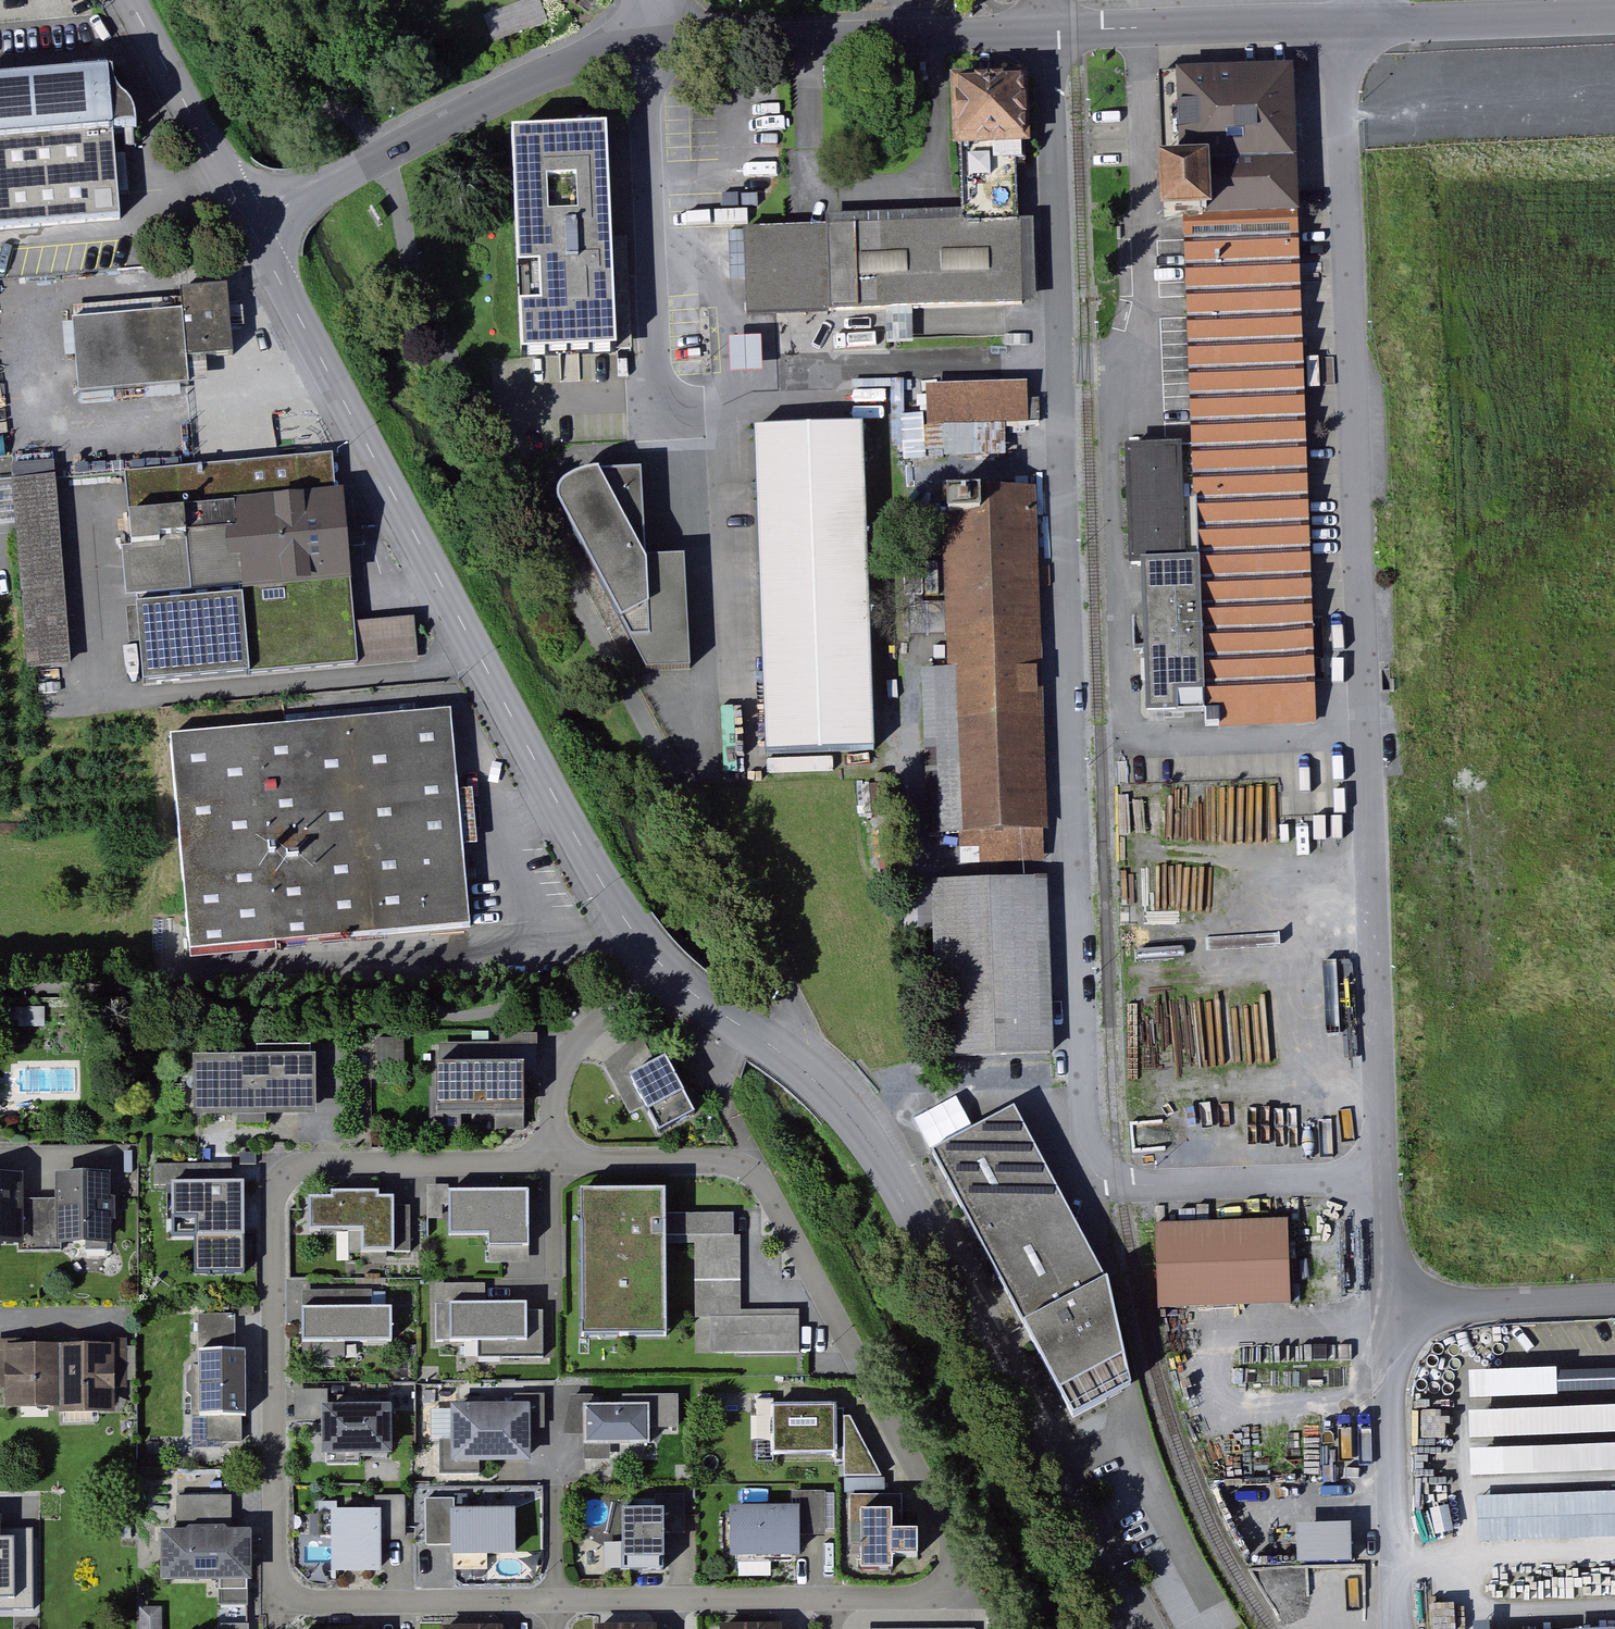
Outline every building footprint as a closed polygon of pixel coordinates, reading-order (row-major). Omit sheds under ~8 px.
[(494,43),(550,24),(542,0),(525,0),(484,14),(494,43)] [(0,79),(0,229),(124,219),(112,70),(0,79)] [(1026,218),(1024,162),(1031,162),(1030,143),(1035,143),(1032,71),(953,74),(956,146),(964,146),(966,209),(966,220),(1026,218)] [(1292,74),(1169,82),(1175,168),(1163,169),(1167,231),(1190,230),(1204,453),(1137,457),(1154,727),(1332,716),(1292,74)] [(519,133),(529,354),(623,349),(613,129),(519,133)] [(830,214),(830,224),(747,227),(750,317),(833,314),(833,310),(1029,303),(1026,218),(966,220),(966,209),(830,214)] [(184,303),(77,311),(83,393),(196,385),(195,364),(241,360),(236,292),(183,295),(184,303)] [(63,352),(75,351),(74,315),(62,315),(63,352)] [(767,375),(765,340),(735,342),(737,377),(767,375)] [(1032,382),(930,385),(931,424),(1033,421),(1032,382)] [(867,430),(764,434),(776,760),(879,756),(867,430)] [(40,676),(76,673),(62,466),(113,462),(111,433),(23,439),(40,676)] [(347,490),(339,490),(336,454),(126,474),(147,689),(423,662),(419,619),(360,625),(347,490)] [(560,489),(559,499),(649,669),(693,667),(688,555),(648,557),(644,468),(599,470),(581,474),(568,481),(560,489)] [(1044,490),(950,495),(959,670),(930,671),(939,840),(1063,833),(1044,490)] [(459,713),(173,737),(192,958),(477,934),(459,713)] [(1221,802),(1219,834),(1275,838),(1276,814),(1300,816),(1302,791),(1208,784),(1207,801),(1221,802)] [(1045,875),(940,881),(952,1065),(1056,1058),(1045,875)] [(1331,1049),(1345,1048),(1341,977),(1327,978),(1331,1049)] [(1252,1062),(1273,1061),(1269,997),(1248,998),(1252,1062)] [(641,1109),(646,1106),(662,1134),(697,1115),(668,1060),(658,1065),(641,1036),(604,1064),(623,1100),(631,1115),(641,1109)] [(446,1062),(439,1062),(440,1104),(528,1103),(528,1072),(543,1072),(543,1042),(446,1043),(446,1062)] [(314,1053),(194,1053),(194,1113),(314,1113),(314,1053)] [(1009,1113),(923,1158),(1062,1428),(1122,1401),(1101,1290),(1009,1113)] [(0,1172),(0,1246),(112,1240),(109,1170),(57,1173),(59,1197),(21,1199),(20,1171),(0,1172)] [(244,1179),(176,1179),(176,1214),(195,1214),(196,1270),(245,1269),(244,1179)] [(381,1190),(335,1191),(335,1198),(313,1198),(314,1232),(366,1231),(366,1252),(398,1251),(396,1205),(396,1196),(382,1197),(381,1190)] [(529,1191),(455,1191),(455,1235),(491,1235),(491,1261),(530,1261),(529,1191)] [(667,1194),(584,1193),(583,1338),(666,1339),(666,1244),(699,1244),(698,1352),(800,1353),(800,1315),(746,1315),(747,1212),(667,1212),(667,1194)] [(396,1205),(398,1251),(417,1251),(416,1205),(396,1205)] [(1285,1228),(1154,1233),(1157,1316),(1289,1310),(1285,1228)] [(350,1356),(350,1343),(394,1342),(394,1307),(379,1307),(379,1289),(306,1290),(307,1357),(350,1356)] [(531,1302),(452,1304),(453,1344),(532,1342),(531,1302)] [(203,1314),(204,1354),(241,1353),(241,1332),(240,1314),(203,1314)] [(122,1341),(6,1344),(7,1408),(123,1405),(122,1341)] [(241,1353),(204,1354),(204,1417),(211,1417),(211,1442),(247,1442),(247,1427),(247,1416),(252,1416),(251,1353),(241,1353)] [(1466,1372),(1467,1400),(1551,1398),(1551,1394),(1614,1391),(1614,1371),(1551,1374),(1550,1370),(1466,1372)] [(322,1390),(290,1390),(291,1421),(312,1420),(312,1454),(382,1453),(381,1404),(322,1405),(322,1390)] [(848,1405),(778,1404),(779,1460),(848,1458),(849,1476),(886,1475),(848,1405)] [(533,1405),(460,1406),(461,1461),(533,1461),(533,1405)] [(654,1405),(588,1406),(589,1446),(655,1445),(654,1405)] [(1465,1413),(1466,1438),(1614,1433),(1614,1408),(1465,1413)] [(1469,1452),(1470,1477),(1614,1472),(1614,1447),(1469,1452)] [(798,1505),(735,1505),(735,1554),(802,1555),(802,1537),(833,1538),(833,1491),(798,1490),(798,1505)] [(231,1492),(180,1493),(181,1528),(232,1527),(232,1511),(231,1492)] [(691,1532),(691,1493),(667,1493),(667,1511),(668,1533),(691,1532)] [(1479,1500),(1481,1542),(1614,1536),(1614,1494),(1479,1500)] [(383,1512),(384,1538),(410,1538),(409,1495),(383,1496),(383,1512)] [(907,1495),(855,1495),(855,1546),(865,1545),(865,1567),(895,1567),(895,1554),(921,1554),(921,1529),(907,1529),(907,1495)] [(428,1543),(451,1543),(451,1507),(451,1496),(427,1496),(428,1543)] [(517,1507),(451,1507),(451,1543),(451,1556),(517,1555),(517,1507)] [(667,1511),(625,1512),(626,1569),(668,1568),(668,1533),(667,1511)] [(384,1538),(383,1512),(333,1513),(335,1573),(385,1572),(384,1538)] [(1355,1557),(1353,1518),(1297,1520),(1299,1560),(1355,1557)] [(181,1528),(159,1528),(159,1580),(251,1579),(250,1527),(232,1527),(181,1528)] [(14,1596),(14,1536),(0,1536),(0,1596),(14,1596)] [(1550,1604),(1555,1574),(1538,1571),(1534,1590),(1501,1584),(1499,1594),(1550,1604)] [(164,1606),(142,1606),(142,1628),(164,1628),(164,1606)]
